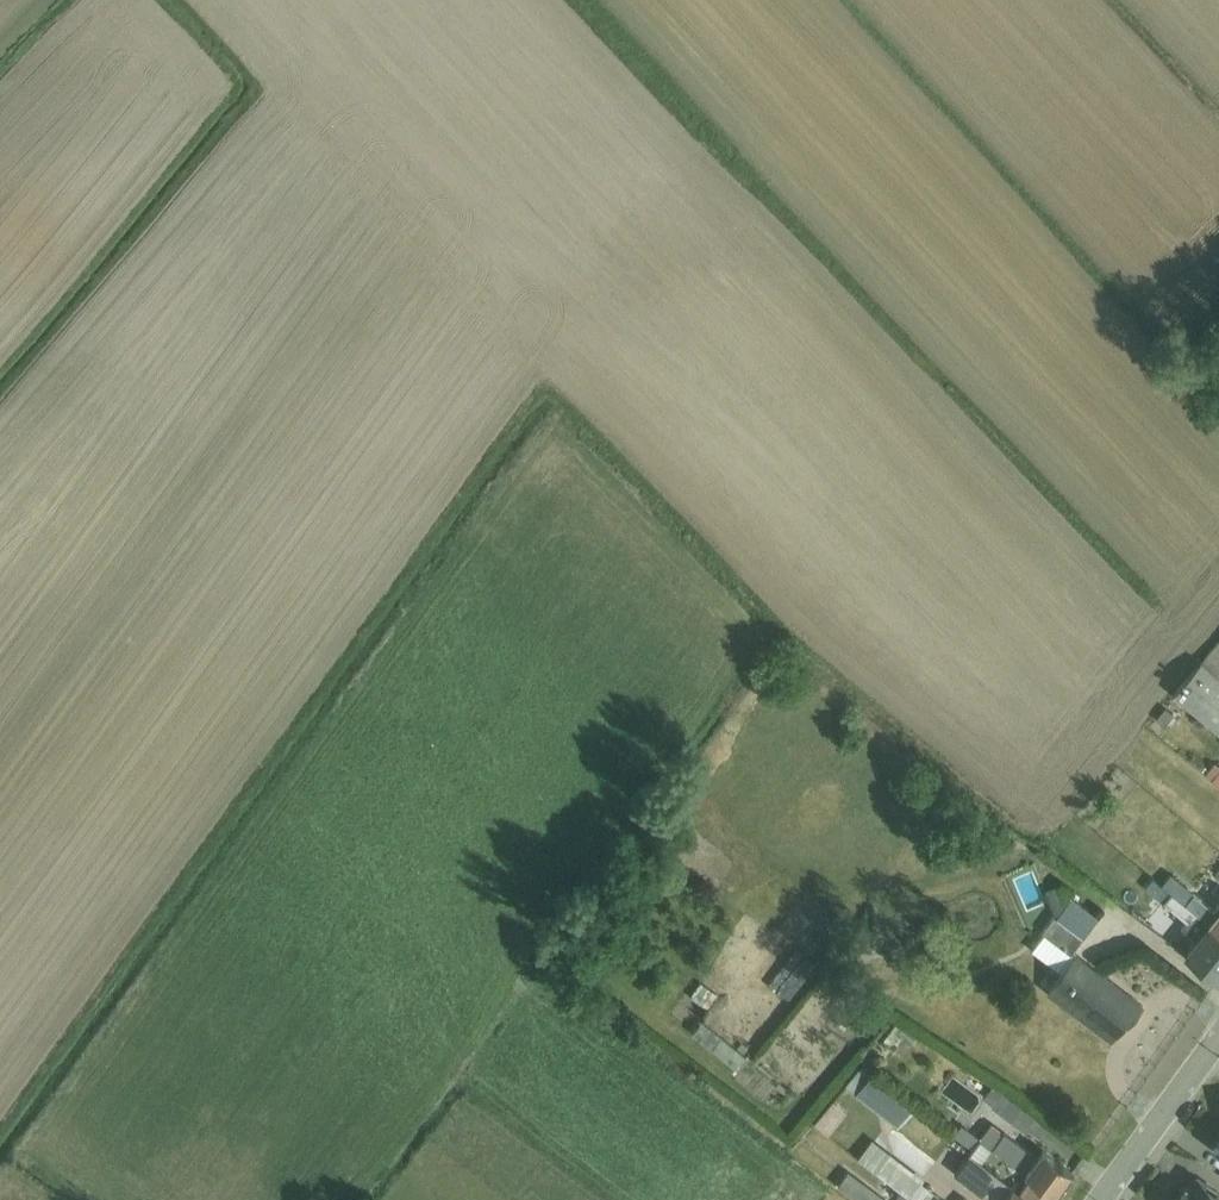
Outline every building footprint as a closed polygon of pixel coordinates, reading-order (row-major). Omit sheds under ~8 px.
[(1218,674),(1218,640),(1202,661),(1218,674)] [(1202,661),(1174,694),(1218,730),(1218,674),(1202,661)] [(1205,773),(1218,784),(1218,766),(1214,762),(1205,773)] [(1218,930),(1218,904),(1218,901),(1209,893),(1204,899),(1173,874),(1164,885),(1218,930)] [(1164,885),(1157,893),(1196,926),(1178,947),(1218,978),(1218,977),(1218,930),(1164,885)] [(1055,915),(1032,949),(1062,972),(1047,992),(1112,1040),(1126,1023),(1129,1025),(1146,1004),(1077,952),(1076,954),(1072,951),(1098,916),(1072,896),(1057,916),(1055,915)] [(699,986),(690,995),(705,1008),(714,999),(699,986)] [(703,1020),(693,1033),(738,1069),(748,1057),(703,1020)] [(871,1076),(857,1093),(898,1126),(912,1108),(871,1076)] [(993,1084),(986,1095),(1027,1125),(1035,1115),(993,1084)] [(974,1149),(981,1137),(962,1124),(955,1135),(974,1149)] [(981,1137),(994,1147),(1031,1176),(1056,1195),(1075,1171),(1042,1147),(1036,1155),(991,1124),(981,1137)] [(974,1149),(956,1173),(992,1199),(1052,1199),(1056,1195),(1031,1176),(1021,1191),(982,1162),(994,1147),(981,1137),(974,1149)] [(915,1199),(946,1199),(923,1182),(926,1179),(872,1138),(858,1157),(895,1185),(915,1199)] [(838,1185),(859,1199),(886,1199),(887,1198),(850,1171),(838,1185)] [(1197,1174),(1176,1199),(1218,1199),(1218,1191),(1197,1174)] [(895,1185),(892,1188),(900,1194),(897,1199),(898,1199),(915,1199),(895,1185)]
